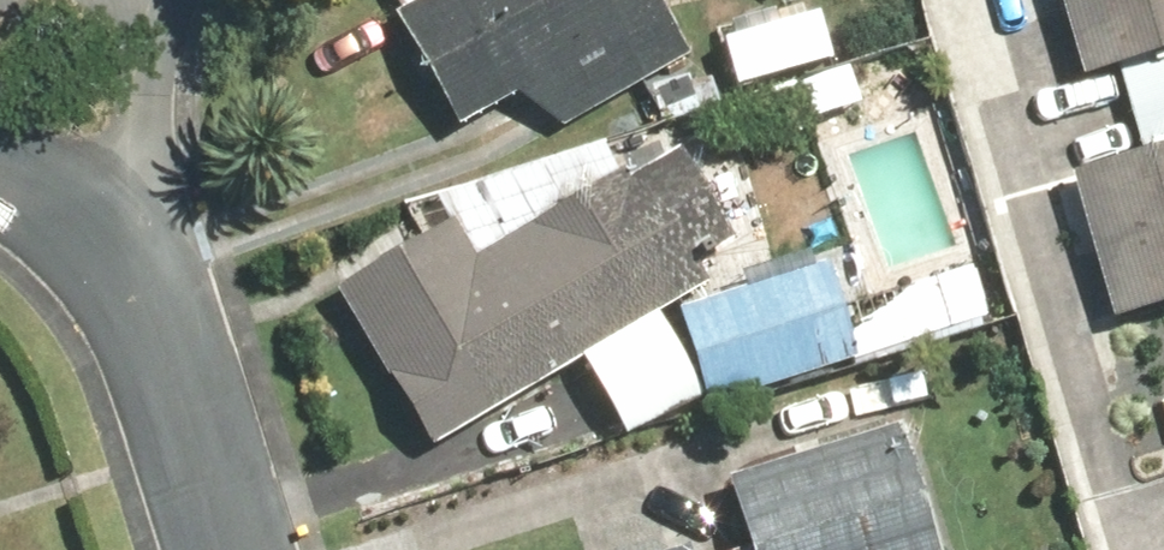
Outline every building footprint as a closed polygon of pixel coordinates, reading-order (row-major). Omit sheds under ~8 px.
[(391,19),(455,131),(513,98),(563,130),(690,57),(657,0),(425,0),(391,19)] [(1079,86),(1163,58),(1163,0),(1050,0),(1079,86)] [(1068,177),(1109,323),(1163,308),(1163,150),(1068,177)] [(332,293),(429,454),(708,287),(695,265),(732,243),(676,151),(622,183),(616,173),(475,258),(453,221),(332,293)] [(826,265),(674,314),(705,411),(857,363),(826,265)] [(724,482),(745,549),(935,549),(898,430),(724,482)]
